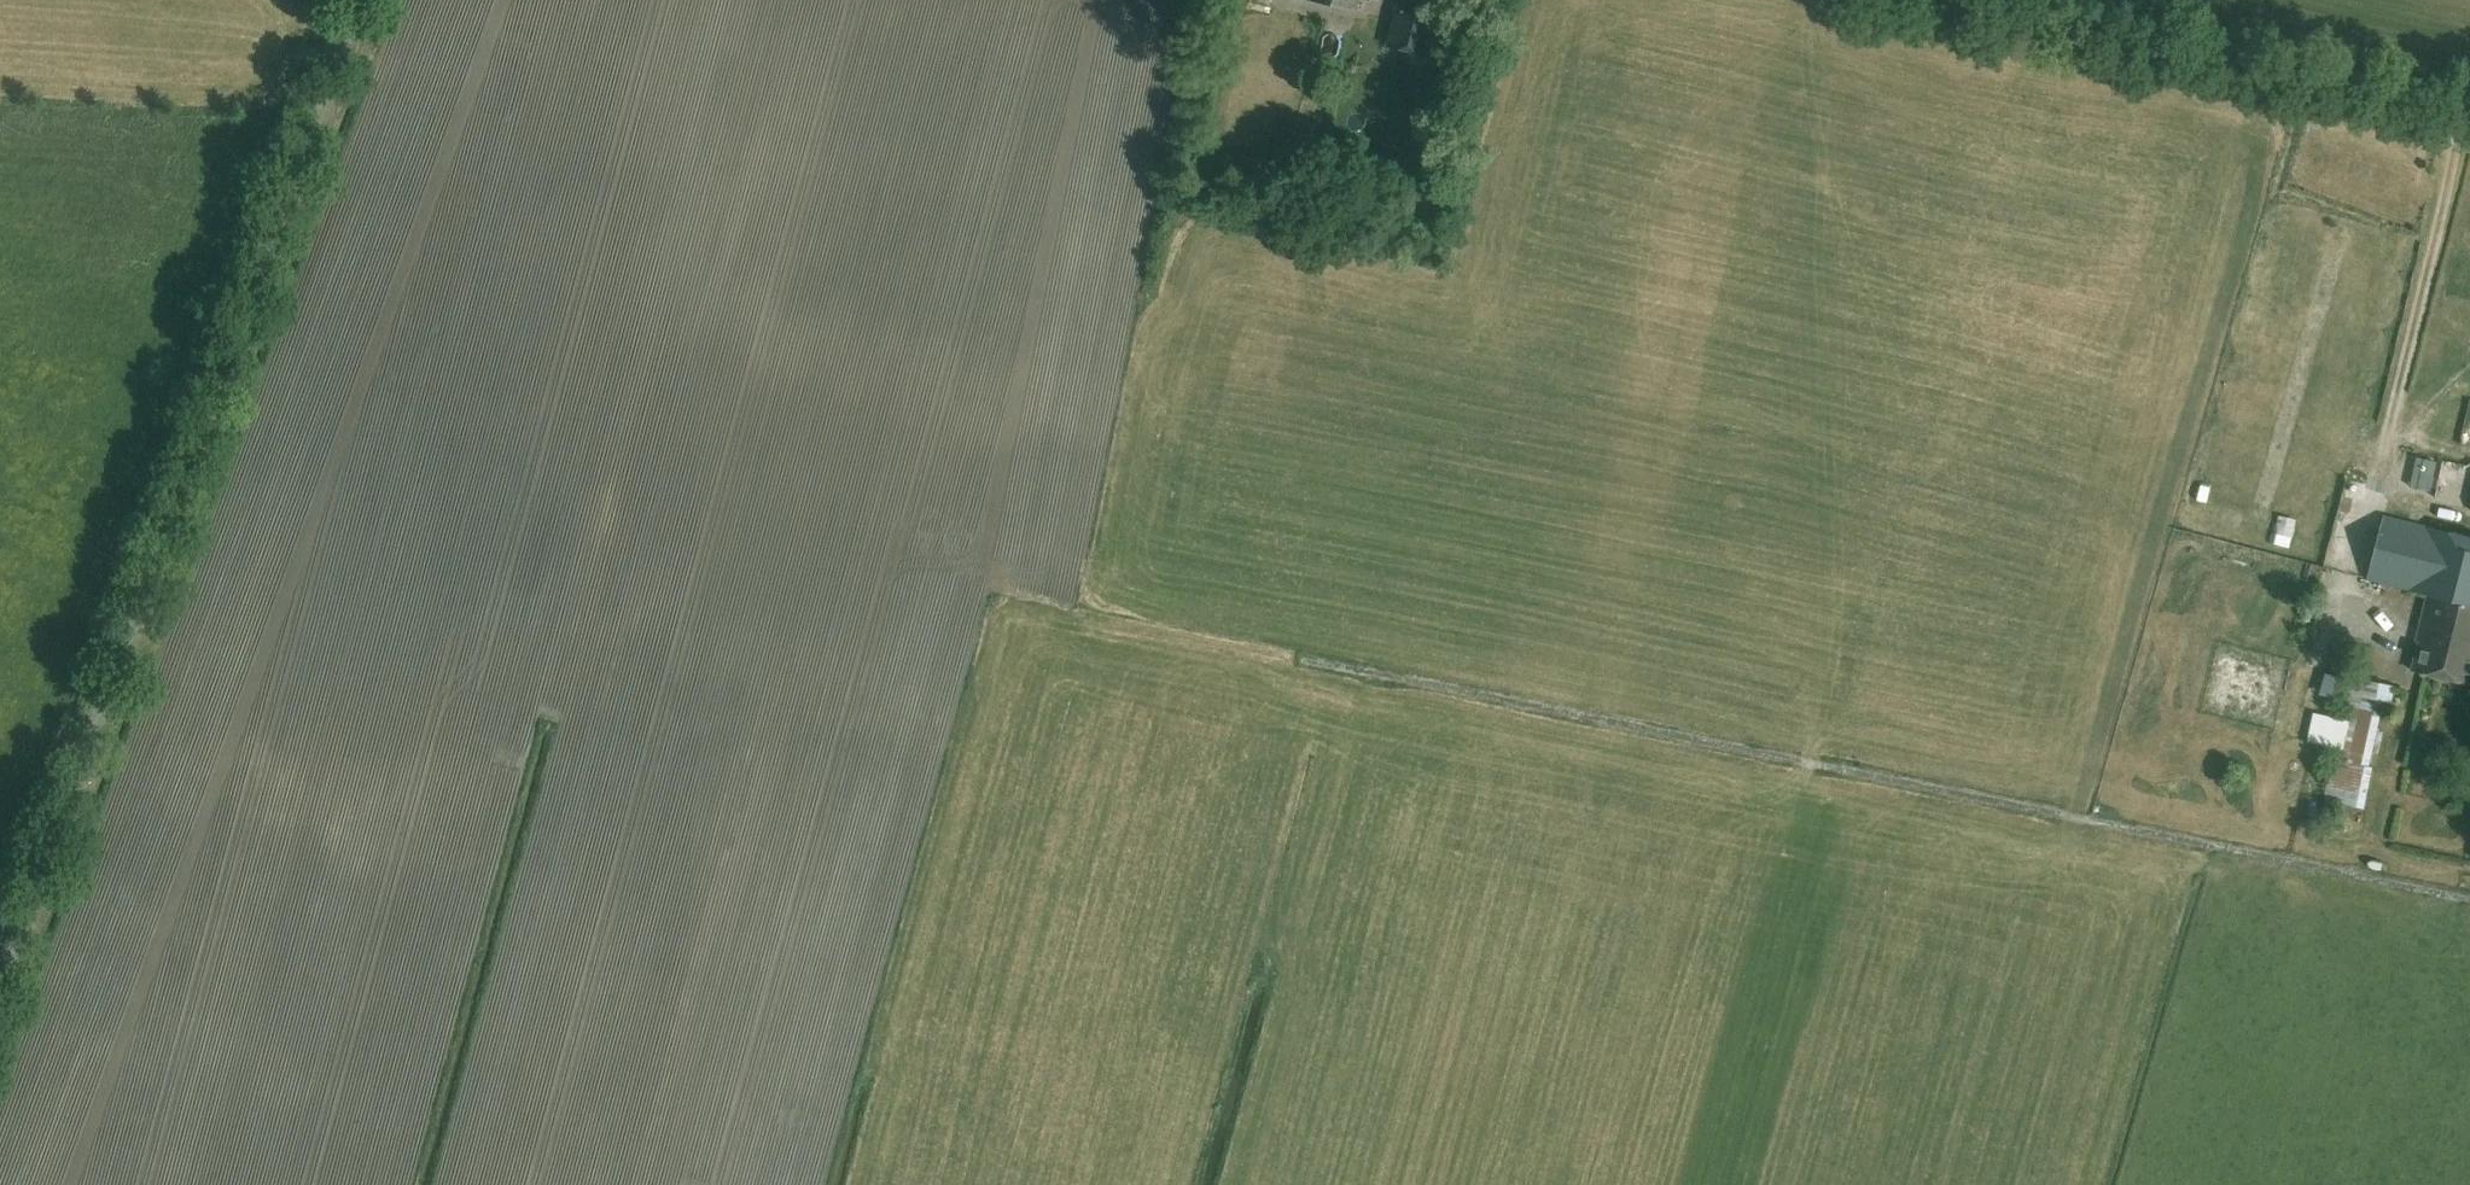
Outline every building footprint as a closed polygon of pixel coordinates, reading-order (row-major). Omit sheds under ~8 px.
[(1357,11),(1359,0),(1309,0),(1357,11)] [(1394,17),(1388,45),(1392,45),(1426,53),(1432,27),(1439,28),(1445,0),(1396,0),(1395,4),(1397,5),(1394,17)] [(2384,516),(2368,577),(2428,593),(2418,629),(2422,631),(2412,667),(2469,682),(2469,538),(2384,516)] [(2390,713),(2395,686),(2351,676),(2323,797),(2364,807),(2373,767),(2369,766),(2382,712),(2390,713)]
